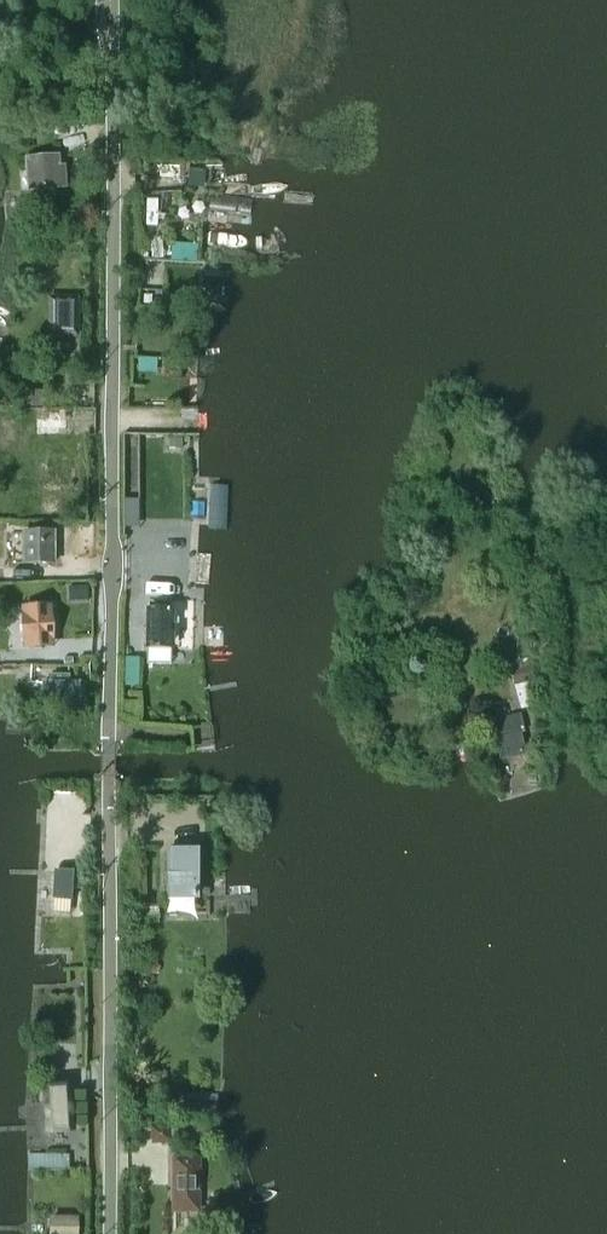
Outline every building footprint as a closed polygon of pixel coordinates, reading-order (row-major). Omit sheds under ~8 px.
[(59,172),(58,156),(25,159),(26,170),(33,170),(34,189),(60,187),(60,179),(65,179),(64,172),(59,172)] [(160,167),(159,176),(178,177),(179,168),(160,167)] [(173,244),(172,261),(198,262),(199,246),(173,244)] [(77,297),(48,297),(49,337),(78,337),(77,297)] [(46,391),(21,391),(21,409),(46,409),(46,391)] [(61,410),(38,410),(38,433),(61,433),(61,410)] [(169,448),(183,448),(183,436),(169,436),(169,448)] [(23,563),(54,563),(54,533),(23,533),(23,563)] [(49,607),(21,609),(21,611),(24,646),(24,648),(52,646),(52,644),(50,609),(49,607)] [(147,608),(146,664),(170,665),(171,608),(147,608)] [(510,671),(513,684),(536,679),(532,658),(518,661),(520,669),(510,671)] [(124,659),(124,683),(138,683),(138,659),(124,659)] [(43,682),(42,702),(77,703),(78,684),(68,684),(68,677),(50,676),(50,681),(49,681),(49,682),(43,682)] [(515,687),(521,709),(536,705),(530,683),(515,687)] [(126,701),(125,715),(137,715),(137,701),(126,701)] [(523,733),(519,716),(482,724),(483,729),(488,728),(492,744),(497,743),(501,760),(524,754),(519,734),(523,733)] [(169,898),(193,898),(193,848),(169,849),(169,898)] [(54,872),(52,899),(70,900),(71,889),(83,889),(84,874),(72,873),(54,872)] [(69,1089),(46,1090),(49,1135),(72,1134),(69,1089)] [(151,1126),(151,1144),(170,1143),(170,1142),(205,1138),(204,1124),(170,1127),(170,1126),(151,1126)] [(197,1210),(197,1161),(175,1160),(175,1210),(197,1210)] [(50,1233),(76,1233),(77,1219),(50,1218),(50,1233)]
